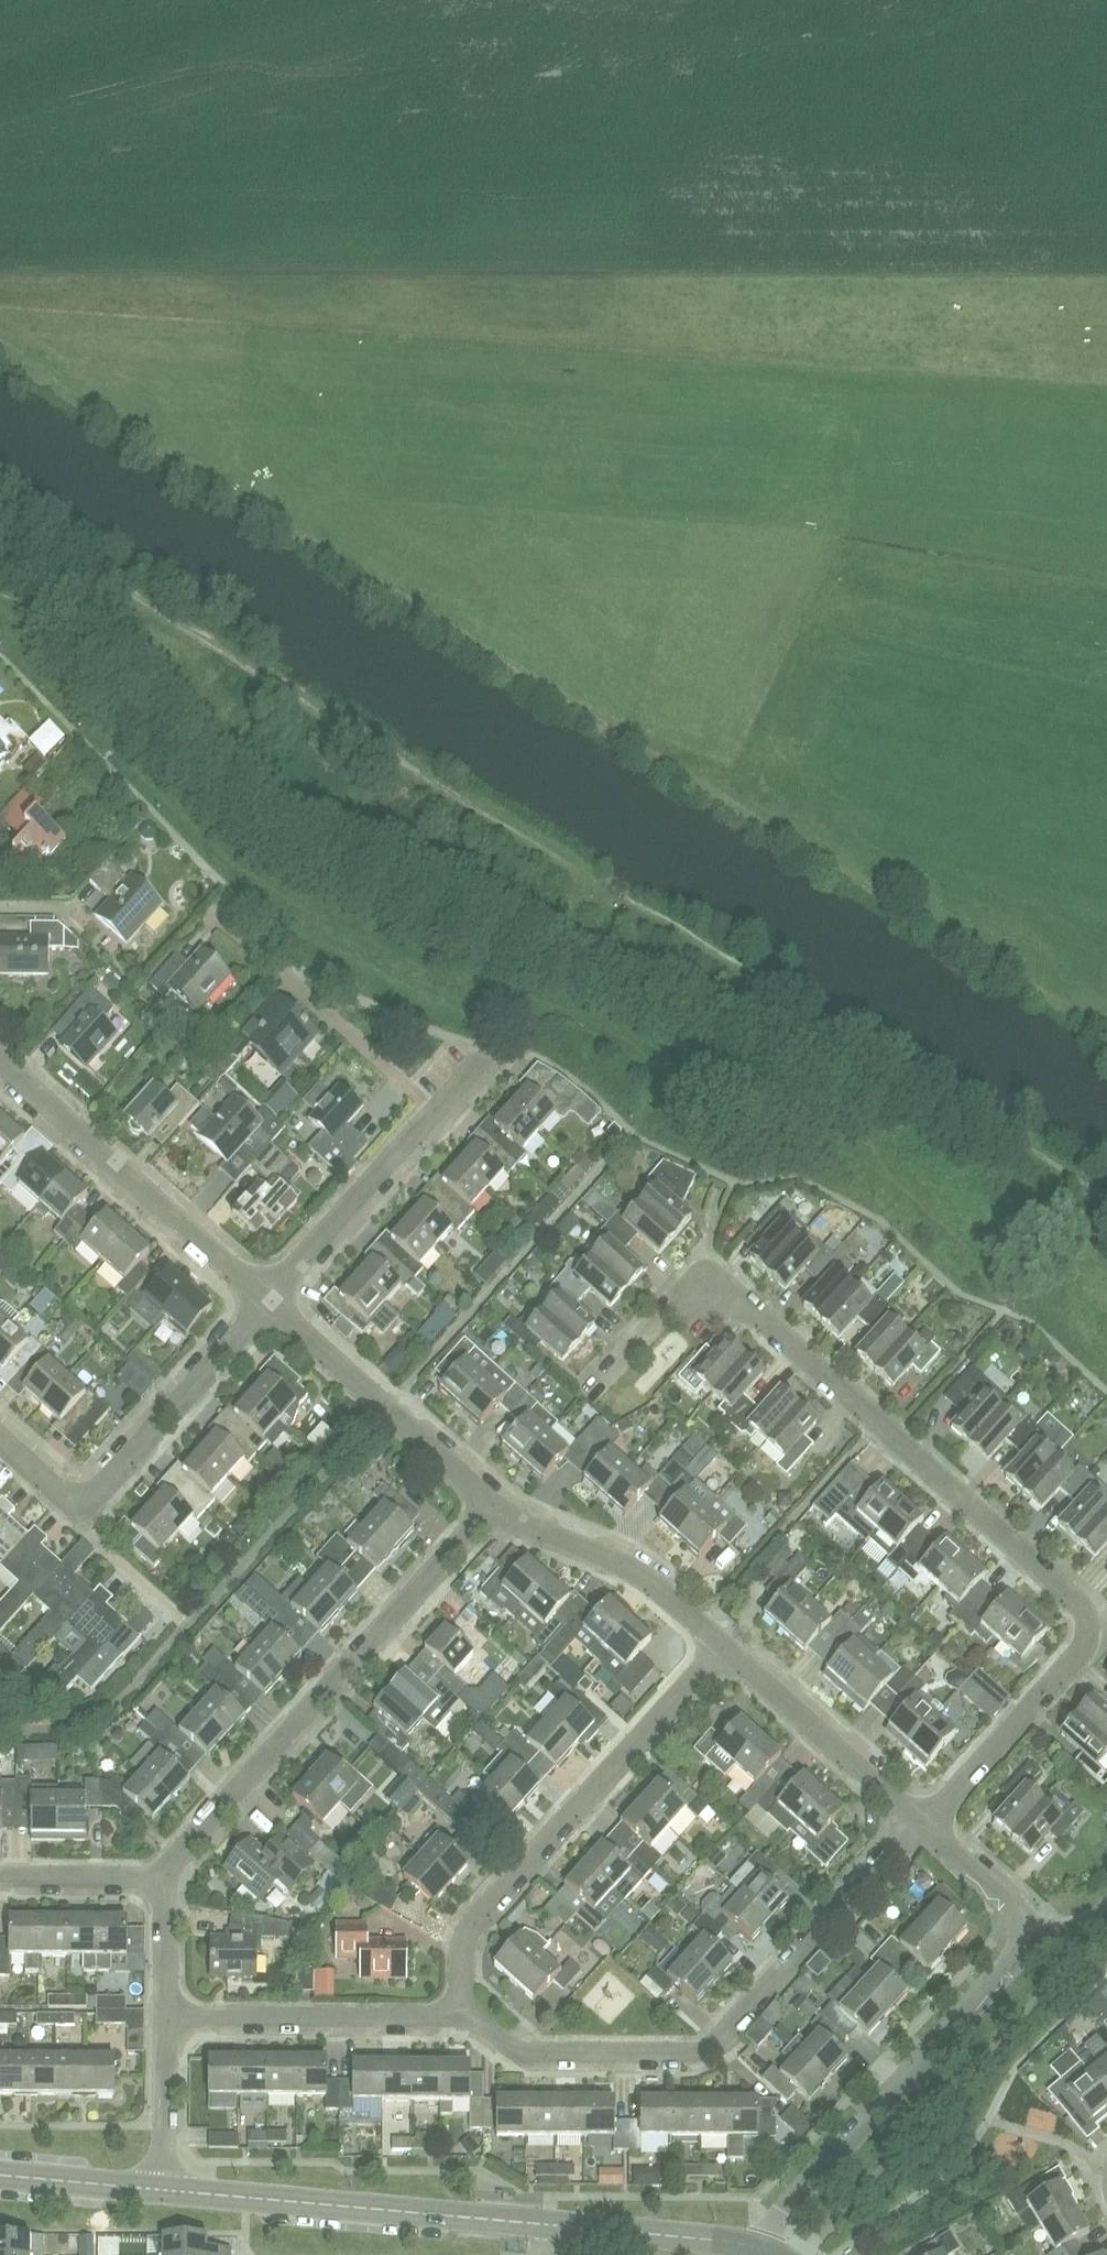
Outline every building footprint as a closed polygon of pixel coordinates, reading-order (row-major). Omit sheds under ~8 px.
[(0,721),(0,761),(6,755),(11,759),(29,741),(11,723),(6,727),(0,721)] [(49,765),(39,755),(23,770),(33,780),(49,765)] [(50,859),(66,841),(38,815),(45,807),(26,790),(3,815),(14,825),(9,830),(23,842),(14,852),(33,870),(45,858),(48,860),(49,859),(50,859)] [(108,861),(90,881),(113,901),(100,916),(128,941),(159,907),(108,861)] [(65,929),(59,924),(31,923),(31,938),(0,938),(0,976),(49,977),(49,949),(78,949),(78,942),(65,929)] [(184,971),(172,961),(151,984),(165,997),(172,990),(198,1013),(231,976),(202,950),(184,971)] [(114,1009),(91,989),(69,1014),(80,1024),(62,1044),(87,1066),(116,1034),(102,1022),(114,1009)] [(281,1073),(316,1034),(274,997),(227,1050),(240,1061),(252,1047),(281,1073)] [(227,1074),(238,1062),(225,1050),(214,1063),(227,1074)] [(581,1094),(558,1076),(539,1098),(528,1088),(511,1107),(539,1132),(555,1114),(559,1118),(568,1108),(578,1111),(588,1121),(598,1111),(601,1114),(602,1113),(581,1094)] [(176,1130),(199,1105),(177,1086),(167,1098),(154,1086),(126,1118),(131,1123),(129,1126),(132,1132),(140,1135),(142,1132),(148,1138),(164,1119),(176,1130)] [(309,1149),(344,1182),(355,1170),(349,1165),(367,1145),(351,1131),(350,1132),(344,1133),(343,1131),(363,1109),(339,1088),(310,1120),(324,1133),(309,1149)] [(258,1160),(271,1144),(285,1128),(262,1108),(253,1119),(232,1101),(202,1135),(229,1159),(241,1145),(258,1160)] [(496,1145),(517,1164),(527,1154),(523,1150),(539,1132),(511,1107),(494,1126),(505,1135),(496,1145)] [(0,1125),(0,1187),(2,1185),(25,1159),(16,1150),(25,1139),(5,1120),(0,1125)] [(271,1144),(258,1160),(252,1166),(270,1183),(266,1188),(260,1183),(233,1213),(257,1234),(265,1224),(272,1230),(301,1196),(292,1188),(292,1183),(299,1176),(299,1170),(291,1163),(292,1162),(271,1144)] [(460,1163),(488,1189),(503,1171),(508,1175),(517,1164),(496,1145),(487,1155),(476,1146),(460,1163)] [(25,1159),(2,1185),(12,1193),(19,1187),(39,1206),(66,1176),(45,1157),(35,1168),(25,1159)] [(640,1205),(675,1236),(691,1218),(676,1205),(684,1196),(686,1198),(696,1177),(664,1162),(647,1181),(655,1188),(640,1205)] [(444,1202),(466,1221),(476,1210),(471,1206),(488,1189),(460,1163),(443,1182),(453,1192),(444,1202)] [(567,1204),(592,1176),(582,1168),(558,1195),(567,1204)] [(66,1242),(88,1216),(78,1207),(87,1195),(66,1176),(39,1206),(37,1209),(46,1216),(48,1214),(61,1224),(54,1232),(66,1242)] [(598,1195),(593,1190),(583,1201),(588,1206),(598,1195)] [(408,1221),(435,1246),(452,1228),(456,1232),(466,1221),(444,1202),(435,1212),(425,1203),(408,1221)] [(659,1254),(675,1236),(640,1205),(632,1214),(630,1213),(619,1213),(609,1225),(631,1244),(638,1236),(659,1254)] [(790,1216),(780,1207),(759,1230),(768,1238),(750,1258),(767,1274),(806,1231),(789,1217),(790,1216)] [(103,1263),(129,1234),(108,1214),(98,1225),(88,1216),(66,1242),(75,1250),(81,1243),(103,1263)] [(393,1259),(425,1288),(426,1288),(414,1277),(424,1267),(420,1264),(435,1246),(408,1221),(391,1240),(401,1249),(393,1259)] [(592,1258),(627,1290),(643,1272),(622,1254),(631,1244),(609,1225),(593,1242),(600,1249),(592,1258)] [(806,1232),(806,1231),(767,1274),(786,1291),(804,1271),(813,1279),(833,1256),(833,1255),(842,1245),(833,1237),(824,1247),(817,1240),(809,1249),(799,1240),(806,1232)] [(127,1299),(150,1273),(140,1263),(150,1252),(129,1234),(103,1263),(123,1281),(117,1289),(127,1299)] [(833,1255),(833,1256),(813,1279),(822,1287),(803,1307),(821,1323),(852,1288),(842,1279),(853,1267),(844,1259),(850,1252),(842,1244),(842,1245),(833,1255)] [(568,1268),(559,1277),(582,1298),(590,1290),(610,1308),(627,1290),(592,1258),(584,1267),(577,1261),(570,1261),(566,1266),(568,1268)] [(357,1278),(384,1303),(400,1285),(404,1288),(407,1286),(418,1296),(425,1288),(393,1259),(384,1269),(373,1259),(357,1278)] [(24,1285),(32,1274),(19,1266),(12,1277),(24,1285)] [(150,1273),(127,1299),(133,1303),(137,1307),(144,1300),(165,1319),(191,1290),(170,1271),(160,1282),(150,1273)] [(552,1302),(543,1312),(578,1344),(595,1326),(574,1307),(582,1298),(559,1277),(543,1295),(552,1302)] [(350,1306),(341,1316),(362,1335),(372,1324),(379,1331),(396,1313),(384,1303),(357,1278),(340,1297),(350,1306)] [(869,1304),(852,1288),(821,1323),(839,1339),(858,1319),(867,1327),(887,1304),(877,1295),(869,1304)] [(191,1290),(165,1319),(186,1339),(213,1309),(191,1290)] [(129,1308),(133,1303),(127,1299),(120,1306),(126,1311),(129,1308)] [(11,1327),(10,1326),(18,1317),(5,1305),(0,1303),(0,1339),(11,1327)] [(887,1304),(867,1327),(876,1336),(857,1356),(874,1371),(906,1336),(897,1328),(905,1319),(897,1312),(897,1313),(887,1304)] [(562,1362),(578,1344),(543,1312),(533,1323),(525,1315),(511,1332),(533,1352),(541,1343),(562,1362)] [(85,1326),(74,1316),(56,1336),(67,1346),(85,1326)] [(356,1330),(342,1317),(333,1327),(332,1328),(346,1341),(347,1340),(356,1330)] [(434,1320),(426,1335),(439,1343),(448,1327),(434,1320)] [(43,1349),(32,1339),(28,1343),(11,1327),(0,1339),(0,1369),(4,1372),(9,1366),(19,1376),(43,1349)] [(913,1343),(906,1336),(874,1371),(892,1388),(911,1367),(920,1376),(941,1353),(931,1344),(934,1340),(924,1331),(913,1343)] [(496,1366),(477,1349),(465,1339),(448,1358),(459,1369),(440,1389),(460,1407),(496,1366)] [(709,1364),(699,1355),(679,1378),(695,1393),(703,1385),(713,1394),(745,1359),(727,1343),(709,1364)] [(43,1407),(68,1379),(50,1363),(53,1359),(43,1349),(19,1376),(29,1385),(24,1390),(43,1407)] [(147,1380),(152,1385),(160,1375),(135,1352),(126,1362),(147,1380)] [(733,1427),(753,1404),(750,1401),(745,1395),(762,1375),(745,1359),(713,1394),(723,1404),(717,1410),(724,1417),(723,1418),(733,1427)] [(517,1385),(496,1366),(460,1407),(481,1426),(499,1405),(510,1414),(527,1394),(517,1385)] [(952,1430),(970,1446),(1009,1402),(972,1368),(946,1397),(965,1414),(952,1430)] [(310,1396),(289,1377),(280,1386),(270,1377),(253,1395),(281,1420),(290,1429),(294,1425),(300,1406),(310,1396)] [(68,1379),(43,1407),(61,1423),(68,1416),(78,1425),(80,1422),(91,1432),(110,1411),(89,1391),(85,1394),(68,1379)] [(147,1380),(134,1395),(141,1401),(142,1400),(154,1387),(152,1385),(147,1380)] [(751,1438),(756,1433),(767,1443),(799,1408),(781,1392),(763,1412),(753,1404),(733,1427),(743,1436),(745,1433),(751,1438)] [(538,1404),(527,1394),(510,1414),(521,1424),(502,1445),(522,1463),(557,1424),(537,1406),(538,1404)] [(238,1433),(259,1452),(267,1442),(264,1439),(281,1420),(253,1395),(235,1414),(246,1424),(238,1433)] [(1036,1426),(1009,1402),(970,1446),(988,1462),(1006,1441),(1015,1449),(1036,1426)] [(799,1408),(767,1443),(784,1458),(776,1467),(787,1476),(807,1453),(798,1444),(816,1423),(799,1408)] [(592,1448),(609,1429),(599,1419),(581,1439),(592,1448)] [(557,1424),(522,1463),(543,1481),(569,1451),(549,1433),(558,1424),(557,1424)] [(1053,1441),(1036,1426),(1015,1449),(1024,1457),(1005,1478),(1023,1494),(1055,1459),(1045,1450),(1053,1441)] [(584,1479),(604,1498),(631,1468),(611,1450),(620,1439),(609,1429),(592,1448),(602,1458),(584,1479)] [(215,1436),(201,1452),(229,1477),(245,1460),(248,1463),(259,1452),(238,1433),(228,1444),(217,1434),(215,1436)] [(718,1456),(707,1446),(701,1453),(712,1463),(718,1456)] [(186,1490),(206,1509),(215,1499),(212,1496),(229,1477),(201,1452),(183,1472),(194,1482),(186,1490)] [(1055,1459),(1023,1494),(1041,1510),(1060,1489),(1069,1497),(1090,1475),(1079,1465),(1072,1474),(1055,1459)] [(658,1478),(656,1480),(667,1490),(685,1471),(684,1470),(674,1460),(658,1478)] [(869,1540),(877,1532),(903,1503),(883,1484),(875,1493),(868,1487),(872,1483),(852,1465),(852,1464),(812,1508),(813,1509),(813,1508),(830,1523),(836,1516),(855,1534),(859,1533),(867,1540),(865,1543),(866,1544),(866,1543),(869,1540)] [(646,1468),(639,1475),(631,1468),(604,1498),(624,1516),(643,1495),(656,1480),(658,1478),(646,1468)] [(679,1539),(706,1509),(686,1491),(696,1480),(685,1471),(667,1490),(678,1500),(665,1515),(659,1521),(679,1539)] [(1090,1475),(1069,1497),(1078,1505),(1060,1526),(1077,1542),(1106,1509),(1106,1506),(1092,1492),(1099,1483),(1090,1475)] [(366,1525),(395,1551),(413,1531),(393,1512),(403,1501),(383,1483),(373,1495),(384,1504),(366,1525)] [(164,1493),(150,1509),(177,1534),(193,1516),(197,1520),(206,1509),(186,1490),(176,1501),(166,1491),(164,1493)] [(715,1498),(706,1509),(679,1539),(699,1557),(718,1536),(729,1546),(747,1527),(715,1498)] [(1,1567),(28,1536),(8,1518),(16,1510),(3,1499),(0,1503),(0,1568),(1,1567)] [(923,1520),(903,1503),(877,1532),(869,1540),(889,1558),(887,1560),(898,1570),(915,1551),(904,1541),(923,1520)] [(142,1538),(133,1548),(154,1567),(164,1556),(160,1553),(177,1534),(150,1509),(132,1528),(142,1538)] [(1077,1542),(1095,1558),(1106,1545),(1106,1509),(1077,1542)] [(337,1535),(327,1546),(347,1564),(357,1552),(377,1571),(395,1551),(366,1525),(348,1545),(337,1535)] [(0,1605),(0,1633),(2,1631),(34,1596),(61,1565),(41,1547),(48,1539),(35,1528),(28,1536),(1,1567),(20,1583),(11,1593),(0,1605)] [(926,1561),(915,1551),(898,1570),(917,1587),(921,1582),(925,1586),(931,1580),(939,1588),(969,1555),(948,1536),(926,1561)] [(328,1567),(310,1587),(339,1613),(357,1593),(336,1575),(347,1564),(327,1546),(317,1557),(328,1567)] [(785,1634),(812,1604),(791,1586),(811,1565),(799,1555),(767,1591),(777,1601),(764,1615),(785,1634)] [(989,1573),(969,1555),(939,1588),(947,1595),(944,1601),(955,1610),(949,1616),(960,1626),(991,1591),(981,1582),(989,1573)] [(52,1612),(13,1656),(28,1669),(67,1625),(67,1626),(94,1595),(73,1577),(81,1569),(68,1557),(61,1565),(34,1596),(52,1612)] [(505,1609),(514,1617),(548,1579),(528,1560),(513,1576),(503,1566),(480,1592),(490,1601),(502,1588),(514,1600),(505,1609)] [(544,1650),(567,1624),(556,1614),(570,1598),(548,1579),(514,1617),(515,1618),(535,1637),(535,1638),(533,1640),(544,1650)] [(73,1656),(46,1685),(60,1698),(79,1678),(92,1690),(124,1654),(124,1655),(141,1637),(127,1624),(128,1623),(108,1604),(114,1598),(101,1587),(94,1595),(67,1626),(85,1642),(73,1656)] [(281,1597),(271,1608),(290,1626),(300,1615),(321,1634),(339,1613),(310,1587),(292,1607),(281,1597)] [(1001,1644),(1031,1611),(1010,1592),(1002,1601),(991,1591),(960,1626),(971,1636),(973,1633),(986,1645),(993,1637),(1001,1644)] [(631,1620),(623,1613),(625,1610),(625,1606),(616,1598),(612,1598),(610,1601),(597,1615),(584,1630),(605,1649),(631,1620)] [(832,1622),(812,1604),(785,1634),(805,1652),(824,1631),(835,1641),(852,1621),(850,1620),(860,1608),(851,1600),(832,1622)] [(866,1606),(852,1621),(835,1641),(846,1651),(824,1675),(844,1694),(874,1660),(873,1660),(881,1652),(861,1634),(877,1616),(866,1606)] [(272,1629),(253,1650),(282,1676),(301,1655),(281,1636),(290,1626),(271,1608),(261,1619),(272,1629)] [(1051,1629),(1031,1611),(1001,1644),(1010,1651),(1008,1660),(1025,1675),(1038,1661),(1034,1658),(1042,1649),(1037,1644),(1051,1629)] [(432,1675),(458,1698),(467,1688),(455,1677),(474,1655),(460,1641),(465,1636),(445,1618),(429,1636),(434,1640),(426,1648),(427,1648),(426,1649),(442,1664),(432,1675)] [(626,1668),(614,1681),(628,1694),(653,1666),(639,1653),(652,1639),(631,1620),(605,1649),(626,1668)] [(544,1650),(545,1651),(540,1657),(550,1665),(554,1660),(577,1634),(567,1624),(544,1650)] [(225,1659),(215,1670),(235,1688),(242,1680),(248,1686),(250,1683),(264,1696),(282,1676),(253,1650),(236,1669),(225,1659)] [(881,1653),(874,1660),(844,1694),(864,1712),(886,1687),(897,1696),(914,1677),(903,1667),(901,1670),(881,1653)] [(198,1712),(227,1738),(245,1718),(225,1699),(235,1688),(215,1670),(209,1664),(199,1676),(216,1691),(198,1712)] [(979,1669),(969,1681),(988,1698),(998,1687),(979,1669)] [(390,1690),(423,1720),(438,1703),(449,1712),(460,1701),(458,1698),(432,1675),(434,1677),(423,1688),(406,1672),(390,1690)] [(886,1731),(906,1749),(936,1716),(927,1709),(932,1704),(920,1693),(925,1687),(914,1677),(897,1696),(908,1707),(886,1731)] [(560,1706),(546,1721),(575,1748),(583,1739),(587,1743),(599,1731),(578,1711),(587,1702),(573,1690),(562,1679),(548,1695),(560,1706)] [(586,1693),(593,1685),(586,1679),(579,1686),(586,1693)] [(988,1698),(969,1681),(959,1691),(978,1709),(988,1698)] [(423,1720),(390,1690),(374,1707),(392,1724),(381,1735),(401,1753),(412,1741),(407,1737),(423,1720)] [(478,1694),(465,1705),(476,1719),(489,1708),(478,1694)] [(1106,1743),(1106,1711),(1094,1699),(1078,1717),(1106,1743)] [(158,1710),(147,1722),(178,1751),(189,1739),(209,1757),(227,1738),(198,1712),(181,1731),(158,1710)] [(944,1724),(936,1716),(906,1749),(926,1768),(959,1731),(951,1723),(944,1724)] [(1078,1717),(1061,1735),(1082,1754),(1074,1763),(1103,1789),(1106,1784),(1106,1775),(1105,1773),(1106,1771),(1106,1743),(1078,1717)] [(725,1778),(735,1767),(761,1737),(741,1719),(722,1740),(711,1730),(694,1749),(705,1759),(705,1760),(725,1778)] [(556,1769),(575,1748),(546,1721),(527,1743),(514,1731),(505,1741),(531,1764),(540,1754),(556,1769)] [(139,1730),(151,1742),(149,1744),(160,1754),(142,1774),(171,1800),(189,1780),(169,1761),(178,1751),(147,1722),(139,1730)] [(751,1812),(756,1806),(774,1787),(763,1777),(782,1756),(761,1737),(735,1767),(755,1786),(740,1802),(751,1812)] [(491,1782),(520,1808),(539,1787),(523,1773),(531,1764),(505,1741),(498,1750),(502,1754),(484,1775),(491,1782)] [(32,1744),(17,1745),(17,1748),(17,1760),(32,1760),(32,1747),(32,1744)] [(372,1789),(356,1775),(345,1765),(341,1770),(328,1759),(311,1778),(340,1804),(350,1793),(360,1802),(372,1789)] [(401,1775),(418,1790),(428,1778),(411,1763),(401,1775)] [(1012,1839),(1044,1803),(1027,1788),(1040,1773),(1030,1765),(1004,1794),(1013,1802),(994,1823),(1012,1839)] [(111,1782),(100,1782),(100,1793),(117,1808),(122,1813),(132,1802),(153,1820),(171,1800),(142,1774),(124,1794),(111,1782)] [(774,1787),(756,1806),(788,1833),(797,1822),(824,1793),(803,1775),(784,1796),(774,1787)] [(301,1814),(312,1824),(317,1819),(323,1824),(340,1804),(311,1778),(293,1797),(306,1809),(301,1814)] [(474,1820),(452,1800),(428,1778),(418,1790),(442,1812),(440,1814),(462,1833),(474,1820)] [(17,1829),(17,1782),(2,1781),(2,1796),(0,1796),(0,1836),(2,1836),(2,1829),(17,1829)] [(31,1837),(59,1837),(59,1797),(45,1797),(45,1788),(32,1788),(32,1782),(17,1782),(17,1829),(31,1829),(31,1837)] [(59,1797),(59,1837),(86,1837),(86,1808),(117,1808),(100,1793),(100,1782),(86,1782),(86,1797),(59,1797)] [(520,1808),(491,1782),(472,1803),(459,1791),(452,1800),(474,1820),(477,1823),(485,1814),(501,1829),(520,1808)] [(699,1819),(708,1808),(689,1790),(679,1801),(658,1783),(640,1802),(670,1829),(688,1809),(699,1819)] [(849,1843),(831,1826),(844,1811),(824,1793),(797,1822),(810,1834),(806,1851),(826,1869),(849,1843)] [(633,1852),(652,1870),(662,1859),(651,1849),(670,1829),(640,1802),(622,1823),(643,1842),(633,1852)] [(1054,1812),(1044,1803),(1012,1839),(1030,1855),(1049,1835),(1058,1843),(1084,1813),(1074,1804),(1067,1813),(1060,1806),(1054,1812)] [(421,1858),(451,1885),(469,1866),(456,1854),(460,1849),(437,1828),(425,1841),(431,1847),(421,1858)] [(286,1838),(269,1857),(253,1843),(229,1869),(246,1884),(236,1894),(250,1907),(259,1897),(261,1898),(274,1884),(284,1893),(312,1863),(286,1838)] [(320,1842),(310,1853),(332,1874),(343,1863),(320,1842)] [(584,1865),(624,1901),(652,1870),(633,1852),(623,1864),(602,1845),(584,1865)] [(768,1882),(778,1871),(759,1854),(731,1885),(742,1894),(771,1921),(789,1901),(768,1882)] [(451,1885),(421,1858),(403,1878),(409,1883),(405,1888),(415,1898),(420,1892),(433,1905),(451,1885)] [(577,1915),(596,1933),(607,1921),(595,1911),(613,1891),(624,1901),(584,1865),(566,1886),(586,1903),(576,1914),(577,1915)] [(328,1874),(317,1886),(329,1896),(321,1905),(328,1911),(341,1896),(346,1889),(344,1887),(328,1874)] [(364,1897),(391,1912),(398,1898),(371,1883),(364,1897)] [(704,1910),(706,1912),(703,1915),(722,1933),(725,1930),(730,1935),(736,1934),(740,1930),(753,1941),(771,1921),(742,1894),(731,1885),(734,1888),(722,1902),(716,1896),(711,1897),(703,1905),(704,1910)] [(910,1916),(919,1924),(947,1950),(966,1929),(955,1919),(964,1909),(939,1887),(931,1896),(938,1903),(927,1915),(918,1908),(910,1916)] [(577,1915),(576,1914),(557,1896),(547,1908),(567,1926),(577,1915)] [(676,1899),(666,1909),(677,1919),(686,1908),(676,1899)] [(650,1923),(659,1913),(651,1906),(642,1916),(650,1923)] [(262,1939),(281,1939),(281,1921),(232,1913),(230,1928),(230,1940),(212,1940),(212,1978),(256,1978),(256,1951),(262,1951),(262,1939)] [(722,1933),(703,1915),(693,1927),(703,1936),(685,1956),(715,1983),(733,1963),(712,1945),(722,1933)] [(39,1972),(39,1918),(10,1918),(10,1938),(0,1938),(0,1975),(10,1976),(10,1955),(26,1955),(26,1972),(39,1972)] [(69,1956),(69,1918),(39,1918),(39,1972),(40,1955),(69,1956)] [(97,1971),(97,1956),(97,1918),(69,1918),(69,1956),(84,1956),(84,1971),(97,1971)] [(128,1956),(128,1930),(128,1918),(97,1918),(97,1956),(97,1971),(111,1971),(111,1956),(128,1956)] [(881,1949),(906,1973),(917,1961),(928,1971),(947,1950),(919,1924),(899,1945),(892,1938),(881,1949)] [(406,1979),(406,1943),(367,1943),(367,1925),(338,1925),(338,1958),(362,1959),(362,1978),(406,1979)] [(650,1947),(659,1937),(651,1930),(642,1940),(650,1947)] [(494,1964),(515,1983),(542,1954),(548,1947),(538,1937),(524,1931),(494,1964)] [(896,1984),(906,1973),(881,1949),(871,1961),(878,1968),(867,1980),(856,1970),(848,1978),(888,2015),(907,1994),(896,1984)] [(542,1954),(515,1983),(534,2001),(553,1980),(564,1991),(582,1971),(571,1961),(561,1972),(542,1954)] [(646,1978),(666,1996),(676,1985),(697,2004),(715,1983),(685,1956),(667,1976),(656,1967),(646,1978)] [(832,2003),(822,2014),(847,2037),(857,2026),(868,2036),(888,2015),(848,1978),(840,1987),(851,1998),(840,2010),(832,2003)] [(69,2007),(69,1996),(49,1996),(49,2007),(69,2007)] [(69,1996),(69,2007),(87,2007),(87,1996),(69,1996)] [(97,2007),(97,1997),(88,1997),(88,2007),(97,2007)] [(126,1997),(97,1997),(97,2007),(97,2010),(126,2011),(126,1997)] [(126,2011),(97,2010),(97,2024),(126,2024),(126,2011)] [(18,2014),(0,2014),(0,2025),(18,2025),(18,2014)] [(38,2025),(56,2025),(56,2014),(38,2014),(38,2025)] [(75,2025),(75,2014),(56,2014),(56,2025),(75,2025)] [(791,2046),(800,2054),(828,2080),(848,2059),(837,2049),(847,2037),(822,2014),(812,2026),(819,2033),(808,2045),(799,2037),(791,2046)] [(762,2079),(788,2102),(798,2091),(809,2101),(828,2080),(800,2054),(791,2046),(783,2055),(792,2062),(780,2075),(773,2068),(762,2079)] [(1080,2060),(1106,2094),(1106,2059),(1098,2066),(1089,2053),(1080,2060)] [(27,2095),(27,2057),(0,2057),(0,2095),(27,2095)] [(27,2057),(27,2095),(56,2095),(56,2057),(27,2057)] [(56,2095),(85,2095),(85,2057),(56,2057),(56,2095)] [(85,2057),(85,2095),(114,2095),(114,2057),(85,2057)] [(239,2096),(240,2058),(210,2058),(210,2096),(239,2096)] [(269,2059),(240,2058),(239,2096),(269,2096),(269,2059)] [(297,2096),(298,2059),(269,2059),(269,2096),(297,2096)] [(327,2059),(298,2059),(297,2096),(327,2097),(327,2111),(340,2111),(340,2081),(327,2081),(327,2059)] [(411,2063),(383,2063),(382,2102),(411,2102),(411,2059),(411,2063)] [(411,2059),(411,2102),(441,2102),(441,2063),(427,2063),(427,2059),(411,2059)] [(1050,2092),(1072,2118),(1084,2109),(1096,2125),(1106,2116),(1106,2111),(1106,2110),(1106,2109),(1106,2094),(1080,2060),(1079,2061),(1082,2066),(1050,2092)] [(354,2102),(382,2102),(383,2063),(353,2063),(353,2081),(340,2081),(340,2111),(354,2111),(354,2102)] [(470,2064),(441,2063),(441,2102),(441,2114),(452,2114),(452,2102),(470,2102),(470,2129),(484,2129),(484,2100),(470,2100),(470,2074),(470,2064)] [(527,2137),(527,2099),(497,2099),(497,2100),(484,2100),(484,2129),(496,2129),(496,2137),(527,2137)] [(555,2100),(527,2099),(527,2137),(555,2137),(555,2100)] [(585,2137),(585,2100),(555,2100),(555,2137),(585,2137)] [(614,2100),(585,2100),(585,2137),(614,2137),(614,2150),(629,2150),(629,2122),(614,2122),(614,2100)] [(671,2137),(671,2100),(641,2100),(641,2122),(629,2122),(629,2150),(642,2151),(642,2137),(658,2137),(658,2142),(662,2146),(671,2146),(671,2137)] [(699,2100),(671,2100),(671,2137),(699,2138),(699,2100)] [(729,2138),(729,2100),(699,2100),(699,2138),(728,2138),(729,2138)] [(758,2101),(729,2100),(729,2138),(728,2138),(728,2162),(742,2162),(743,2138),(757,2138),(757,2151),(772,2151),(772,2122),(758,2122),(758,2101)] [(805,2121),(795,2132),(802,2138),(812,2127),(805,2121)] [(249,2143),(268,2144),(269,2132),(249,2132),(249,2143)] [(269,2132),(268,2144),(288,2144),(288,2132),(269,2132)] [(239,2149),(239,2135),(210,2135),(210,2149),(239,2149)] [(411,2151),(411,2139),(392,2139),(392,2151),(411,2151)] [(411,2139),(411,2151),(430,2151),(430,2139),(411,2139)] [(555,2177),(555,2166),(536,2166),(536,2177),(555,2177)] [(555,2166),(555,2177),(575,2177),(575,2166),(555,2166)] [(681,2177),(699,2177),(699,2166),(681,2166),(681,2177)] [(699,2166),(699,2177),(719,2177),(719,2166),(699,2166)] [(611,2186),(623,2186),(623,2169),(611,2169),(611,2186)] [(1065,2180),(1047,2191),(1039,2178),(1007,2199),(1017,2215),(1028,2235),(1075,2208),(1069,2198),(1074,2195),(1065,2180)] [(1084,2252),(1076,2240),(1089,2232),(1075,2208),(1028,2235),(1029,2236),(1041,2229),(1055,2253),(1052,2254),(1079,2254),(1084,2252)] [(961,2250),(950,2233),(915,2254),(952,2254),(961,2250)] [(31,2236),(0,2236),(0,2254),(31,2254),(31,2236)] [(94,2236),(81,2236),(81,2254),(93,2254),(94,2236)] [(163,2254),(231,2254),(231,2249),(208,2249),(208,2236),(163,2236),(163,2254)]
